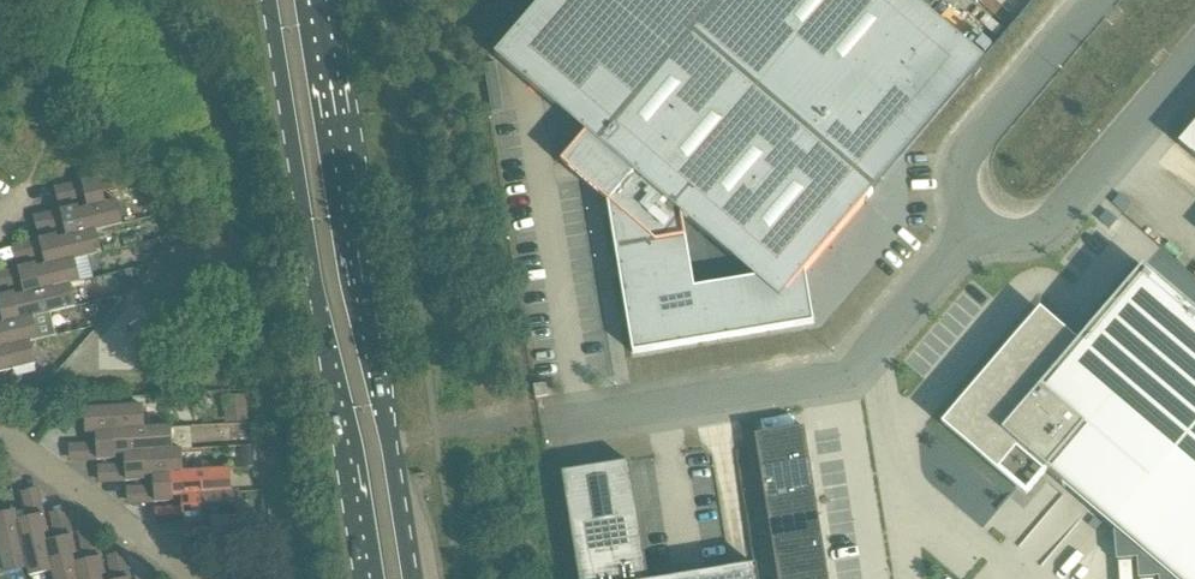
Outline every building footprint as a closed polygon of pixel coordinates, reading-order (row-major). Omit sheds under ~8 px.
[(608,202),(633,354),(814,324),(805,271),(985,61),(913,0),(544,0),(495,57),(586,134),(562,163),(608,202)] [(1179,144),(1194,158),(1194,127),(1185,138),(1192,143),(1188,148),(1181,143),(1179,144)] [(88,209),(79,211),(78,211),(84,233),(97,231),(122,225),(116,202),(105,205),(99,179),(82,183),(88,209)] [(1120,195),(1113,204),(1124,213),(1131,205),(1120,195)] [(66,238),(58,240),(57,240),(63,264),(75,261),(75,262),(102,255),(97,231),(84,233),(78,211),(79,211),(77,208),(60,212),(66,238)] [(1107,211),(1099,220),(1110,229),(1118,220),(1107,211)] [(176,213),(164,215),(170,243),(172,244),(180,233),(176,213)] [(45,267),(36,269),(41,292),(53,289),(70,286),(80,283),(75,262),(75,261),(63,264),(57,240),(58,240),(57,236),(39,241),(45,267)] [(166,249),(170,244),(164,239),(160,244),(166,249)] [(156,241),(139,245),(141,256),(159,252),(156,241)] [(24,295),(15,297),(20,321),(32,318),(51,314),(75,308),(70,286),(53,289),(41,292),(36,269),(35,265),(18,269),(24,295)] [(948,424),(1018,484),(1037,463),(1048,472),(1114,530),(1117,561),(1137,560),(1139,578),(1149,578),(1159,578),(1194,578),(1194,312),(1144,268),(1080,343),(1070,354),(1042,329),(1020,355),(1017,358),(1010,352),(948,424)] [(132,270),(117,273),(120,286),(135,282),(132,270)] [(0,325),(0,349),(30,343),(56,336),(51,314),(32,318),(20,321),(15,297),(14,294),(0,297),(0,312),(3,324),(0,325)] [(110,315),(120,304),(115,299),(97,302),(110,315)] [(35,365),(30,343),(0,349),(0,374),(35,365)] [(7,381),(0,382),(0,393),(10,391),(7,381)] [(144,429),(143,406),(84,410),(86,435),(96,434),(97,461),(115,460),(114,456),(112,432),(125,431),(172,428),(144,429)] [(253,436),(253,426),(252,426),(233,428),(234,444),(254,443),(253,436)] [(173,451),(172,428),(125,431),(112,432),(114,456),(124,455),(126,483),(145,481),(145,477),(144,477),(143,454),(154,453),(181,451),(181,450),(173,451)] [(769,435),(755,437),(761,471),(775,469),(810,463),(804,429),(769,435)] [(242,447),(243,469),(255,468),(253,446),(242,447)] [(183,474),(183,473),(181,451),(154,453),(143,454),(144,477),(145,477),(153,476),(155,504),(173,502),(173,499),(172,499),(170,474),(183,474)] [(562,474),(579,578),(650,578),(631,463),(594,469),(562,474)] [(775,469),(761,471),(765,500),(814,492),(810,463),(775,469)] [(231,494),(233,494),(231,470),(183,473),(183,474),(170,474),(172,499),(173,499),(182,498),(183,525),(202,524),(202,520),(201,520),(200,497),(212,496),(212,495),(231,494)] [(814,492),(765,500),(769,523),(818,515),(814,492)] [(239,494),(233,494),(231,494),(212,495),(212,496),(200,497),(201,520),(202,520),(211,519),(213,546),(243,544),(242,523),(229,523),(229,518),(240,517),(239,494)] [(27,569),(23,551),(24,551),(21,539),(44,534),(47,534),(43,516),(17,522),(15,512),(0,516),(0,577),(28,570),(27,569)] [(818,515),(769,523),(773,547),(822,539),(818,515)] [(46,543),(44,534),(21,539),(24,551),(23,551),(27,569),(28,570),(29,578),(51,573),(52,573),(49,562),(73,556),(77,555),(72,537),(46,543)] [(822,539),(773,547),(777,571),(826,563),(822,539)] [(73,556),(49,562),(52,573),(51,573),(53,578),(92,578),(101,577),(105,576),(101,558),(75,565),(73,556)] [(777,571),(778,578),(829,578),(826,563),(777,571)] [(757,569),(696,578),(759,578),(757,569)]
